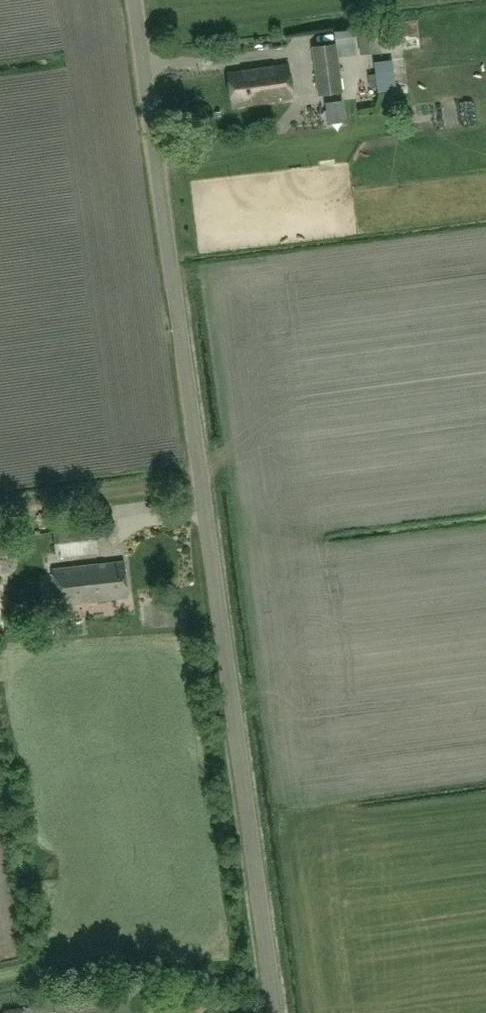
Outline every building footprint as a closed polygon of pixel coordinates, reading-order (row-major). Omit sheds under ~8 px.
[(379,50),(376,24),(359,26),(362,52),(379,50)] [(337,44),(338,56),(357,54),(355,42),(337,44)] [(336,43),(313,46),(319,96),(343,93),(336,43)] [(234,105),(294,96),(289,63),(229,71),(234,105)] [(96,522),(54,526),(57,554),(98,550),(96,522)] [(0,561),(0,583),(15,580),(10,559),(0,561)] [(124,560),(54,568),(58,604),(128,596),(124,560)]
